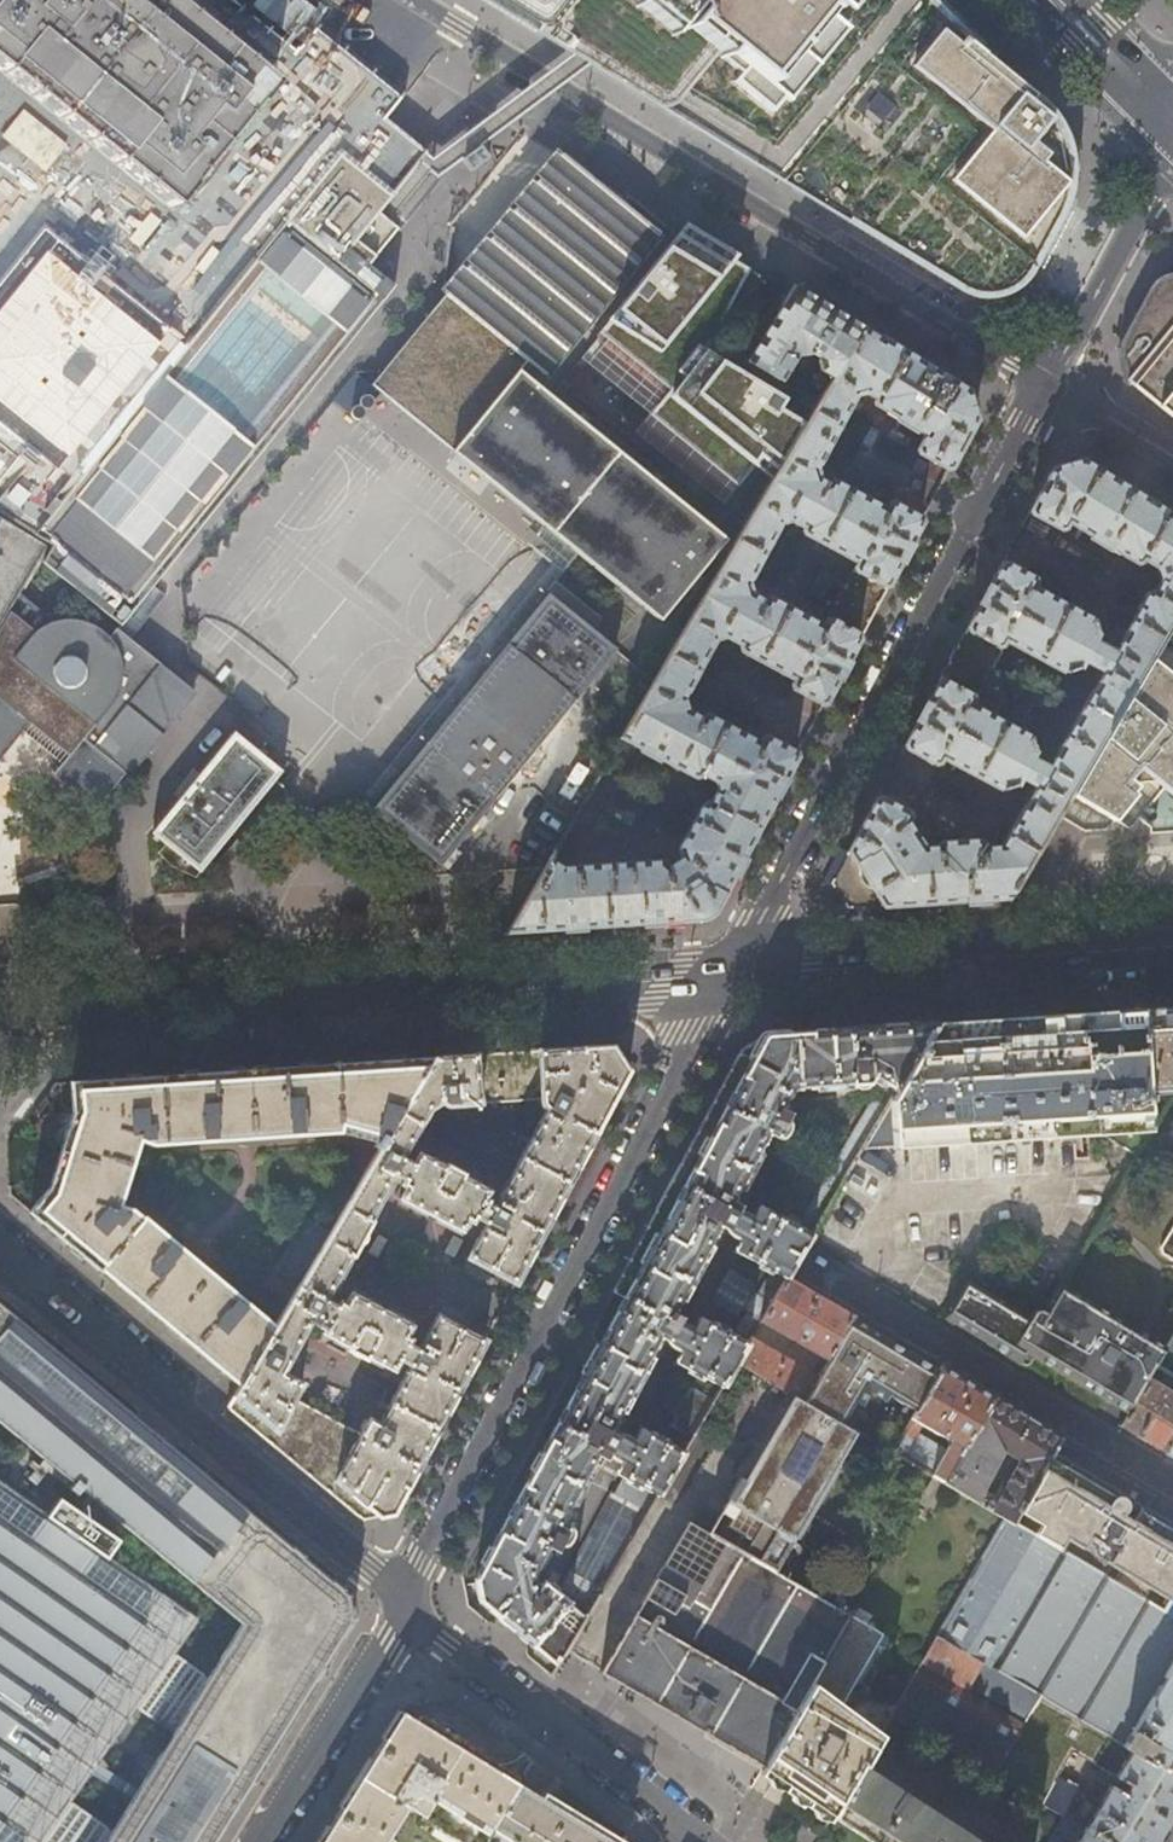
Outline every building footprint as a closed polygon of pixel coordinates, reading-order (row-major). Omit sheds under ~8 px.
[(170,214),(210,163),(272,82),(202,27),(169,0),(0,0),(0,75),(170,214)] [(202,27),(272,82),(296,52),(295,51),(269,31),(267,29),(241,8),(239,7),(231,0),(169,0),(202,27)] [(510,7),(505,15),(581,61),(649,102),(661,87),(684,106),(680,112),(686,116),(681,122),(851,225),(852,221),(964,290),(984,295),(1003,294),(1019,286),(1030,273),(1058,220),(1069,191),(1069,154),(1054,122),(1032,101),(1002,71),(952,20),(932,0),(499,0),(510,7)] [(280,72),(272,82),(210,163),(170,214),(0,75),(0,283),(43,231),(178,341),(67,477),(0,422),(0,447),(23,466),(0,495),(0,515),(34,535),(338,161),(389,199),(419,160),(425,152),(384,116),(406,90),(390,77),(341,38),(321,22),(299,49),(296,52),(293,56),(280,72)] [(469,153),(461,159),(469,171),(487,157),(479,146),(469,153)] [(449,289),(444,295),(526,362),(546,378),(660,238),(603,191),(558,155),(449,289)] [(38,559),(120,625),(392,288),(367,267),(396,231),(377,215),(389,199),(338,161),(34,535),(48,543),(38,559)] [(43,231),(0,283),(0,422),(67,477),(178,341),(43,231)] [(1165,274),(1158,277),(1154,280),(1151,283),(1137,308),(1119,341),(1118,347),(1118,355),(1126,384),(1128,383),(1147,398),(1157,406),(1172,419),(1172,273),(1165,274)] [(810,416),(862,328),(825,305),(793,286),(736,373),(772,395),(781,380),(800,391),(791,406),(810,416)] [(370,385),(454,452),(517,372),(526,362),(444,295),(383,370),(370,385)] [(661,863),(562,869),(548,861),(543,868),(506,931),(566,927),(614,924),(641,922),(678,919),(691,919),(716,902),(736,864),(794,756),(793,752),(766,737),(761,739),(758,743),(705,715),(701,716),(700,719),(685,711),(680,699),(712,639),(724,636),(738,644),(737,647),(738,650),(792,678),(790,684),(791,688),(819,702),(823,702),(871,611),(913,533),(919,521),(917,516),(890,502),(886,502),(882,508),(830,479),(826,479),(824,483),(818,479),(814,466),(849,400),(864,393),(873,398),(871,402),(874,406),(922,434),(915,448),(916,454),(943,468),(948,467),(974,420),(966,391),(911,357),(862,328),(810,416),(565,831),(581,840),(636,745),(696,777),(705,774),(717,781),(720,791),(711,806),(708,804),(704,805),(679,851),(682,859),(668,869),(661,863)] [(370,385),(355,372),(332,400),(351,415),(350,413),(350,412),(350,411),(351,409),(351,408),(352,406),(354,405),(358,403),(359,400),(359,398),(360,397),(361,396),(370,385)] [(659,618),(724,538),(517,372),(454,452),(659,618)] [(1032,579),(1004,564),(999,564),(958,643),(903,745),(906,748),(935,763),(938,763),(941,757),(1002,789),(1015,786),(1020,776),(1037,785),(1001,847),(981,848),(980,842),(977,840),(940,841),(938,847),(924,848),(907,821),(910,815),(908,812),(902,809),(904,805),(902,801),(894,797),(889,798),(887,800),(880,797),(874,799),(829,883),(845,908),(1007,897),(1055,817),(1064,801),(1172,614),(1172,518),(1080,461),(1050,469),(1028,510),(1030,513),(1059,529),(1063,528),(1067,521),(1134,564),(1138,563),(1140,560),(1157,570),(1160,581),(1153,594),(1150,592),(1146,593),(1112,655),(1091,643),(1096,634),(1092,621),(1031,588),(1034,584),(1032,579)] [(19,592),(38,559),(48,543),(34,535),(0,515),(0,624),(19,592)] [(8,720),(62,763),(55,772),(98,808),(139,757),(193,691),(115,628),(108,637),(91,624),(67,619),(53,622),(37,608),(19,592),(0,624),(0,730),(8,720)] [(547,595),(373,810),(439,864),(613,649),(547,595)] [(1064,801),(1055,817),(1081,832),(1103,830),(1112,820),(1124,806),(1148,827),(1165,826),(1172,826),(1172,614),(1064,801)] [(234,732),(152,832),(165,842),(198,869),(280,770),(234,732)] [(1139,1009),(1146,1095),(1168,1093),(1172,1096),(1172,1007),(1139,1009)] [(960,1021),(934,1023),(859,1150),(1086,1133),(1086,1137),(1103,1136),(1133,1156),(1148,1131),(1146,1095),(1139,1009),(1113,1011),(1045,1015),(960,1021)] [(859,1150),(934,1023),(889,1025),(834,1028),(784,1031),(756,1033),(738,1067),(717,1107),(690,1159),(654,1227),(631,1271),(602,1328),(566,1396),(537,1452),(504,1514),(465,1575),(466,1593),(511,1631),(553,1671),(581,1623),(526,1578),(524,1560),(549,1518),(583,1450),(600,1458),(595,1467),(654,1499),(678,1453),(624,1424),(618,1436),(597,1425),(643,1331),(667,1345),(659,1359),(718,1393),(735,1362),(742,1349),(666,1308),(705,1239),(783,1279),(785,1276),(859,1150)] [(526,1238),(556,1181),(588,1121),(613,1072),(602,1051),(584,1051),(567,1052),(530,1054),(500,1055),(441,1060),(433,1058),(380,1146),(330,1231),(302,1279),(276,1325),(240,1384),(232,1401),(256,1417),(300,1460),(355,1501),(386,1497),(402,1473),(430,1420),(456,1371),(472,1337),(426,1315),(409,1347),(393,1340),(399,1323),(334,1290),(326,1304),(313,1296),(385,1176),(399,1184),(392,1197),(453,1228),(460,1213),(478,1222),(459,1258),(504,1279),(526,1238)] [(380,1146),(433,1058),(378,1063),(272,1070),(177,1076),(73,1082),(59,1083),(59,1105),(63,1110),(70,1110),(71,1112),(77,1114),(54,1190),(52,1191),(46,1189),(29,1212),(61,1238),(126,1291),(206,1356),(240,1384),(276,1325),(144,1215),(142,1216),(132,1207),(117,1203),(138,1139),(151,1143),(337,1132),(339,1131),(340,1125),(342,1125),(379,1132),(374,1143),(380,1146)] [(302,1279),(330,1231),(306,1219),(278,1265),(302,1279)] [(1162,1243),(1161,1247),(1162,1252),(1172,1259),(1172,1226),(1162,1243)] [(818,1295),(785,1276),(783,1279),(758,1322),(827,1361),(849,1319),(851,1315),(818,1295)] [(1045,1363),(1079,1384),(1106,1338),(1047,1304),(1043,1311),(1038,1308),(1032,1309),(1026,1317),(965,1281),(944,1316),(973,1334),(1018,1361),(1024,1351),(1034,1356),(1045,1363)] [(1151,1364),(1163,1346),(1058,1285),(1047,1304),(1106,1338),(1151,1364)] [(315,1680),(323,1667),(322,1666),(341,1635),(343,1635),(350,1623),(349,1622),(353,1616),(351,1615),(347,1596),(349,1595),(342,1589),(343,1588),(331,1578),(331,1579),(302,1555),(303,1554),(292,1544),(291,1546),(203,1473),(141,1421),(0,1303),(0,1423),(86,1494),(80,1513),(59,1499),(47,1514),(0,1480),(0,1841),(213,1841),(314,1679),(315,1680)] [(849,1319),(827,1361),(823,1368),(819,1376),(818,1378),(805,1403),(841,1423),(852,1403),(858,1407),(866,1393),(882,1402),(885,1396),(913,1413),(937,1371),(919,1361),(869,1331),(849,1319)] [(766,1332),(756,1326),(751,1335),(761,1341),(766,1332)] [(792,1394),(805,1403),(818,1378),(749,1338),(742,1349),(735,1362),(792,1394)] [(1102,1398),(1126,1412),(1146,1378),(1150,1371),(1153,1366),(1151,1364),(1106,1338),(1079,1384),(1102,1398)] [(1024,1351),(1018,1361),(1023,1363),(1027,1363),(1030,1360),(1034,1356),(1024,1351)] [(819,1376),(823,1368),(816,1364),(812,1372),(819,1376)] [(1162,1371),(1153,1366),(1150,1371),(1159,1377),(1162,1371)] [(913,1413),(890,1452),(933,1477),(944,1483),(991,1399),(963,1382),(939,1368),(937,1371),(913,1413)] [(1166,1454),(1172,1441),(1172,1395),(1146,1378),(1126,1412),(1118,1425),(1142,1440),(1166,1454)] [(854,1432),(841,1423),(805,1403),(792,1394),(746,1476),(741,1474),(728,1495),(733,1499),(714,1533),(690,1518),(599,1672),(675,1717),(761,1767),(851,1616),(776,1571),(854,1432)] [(991,1399),(944,1483),(947,1485),(1004,1518),(1012,1523),(1051,1454),(1059,1439),(1025,1419),(991,1399)] [(1172,1591),(1172,1526),(1141,1507),(1138,1510),(1127,1504),(1123,1499),(1119,1495),(1114,1495),(1110,1495),(1113,1490),(1078,1470),(1051,1454),(1012,1523),(1057,1549),(1064,1537),(1082,1548),(1086,1543),(1094,1547),(1093,1550),(1093,1552),(1094,1554),(1096,1556),(1168,1599),(1172,1591)] [(934,1507),(947,1485),(944,1483),(933,1477),(920,1498),(934,1507)] [(935,1637),(1170,1773),(1172,1768),(1172,1617),(1162,1610),(1057,1549),(1012,1523),(1004,1518),(935,1637)] [(1172,1617),(1172,1591),(1168,1599),(1162,1610),(1172,1617)] [(882,1635),(851,1616),(761,1767),(811,1802),(830,1815),(871,1750),(880,1733),(841,1705),(882,1635)] [(1170,1773),(935,1637),(891,1715),(1065,1817),(1108,1841),(1154,1841),(1171,1814),(1172,1810),(1172,1774),(1170,1773)] [(449,1725),(435,1723),(428,1727),(401,1711),(382,1742),(353,1787),(324,1834),(319,1841),(385,1841),(407,1806),(465,1841),(482,1841),(518,1783),(487,1764),(459,1747),(455,1730),(449,1725)] [(830,1815),(864,1837),(871,1841),(983,1841),(870,1770),(880,1756),(871,1750),(830,1815)] [(518,1783),(482,1841),(614,1841),(599,1833),(543,1798),(518,1783)] [(1065,1817),(1050,1841),(1064,1841),(1065,1840),(1068,1841),(1108,1841),(1065,1817)]
